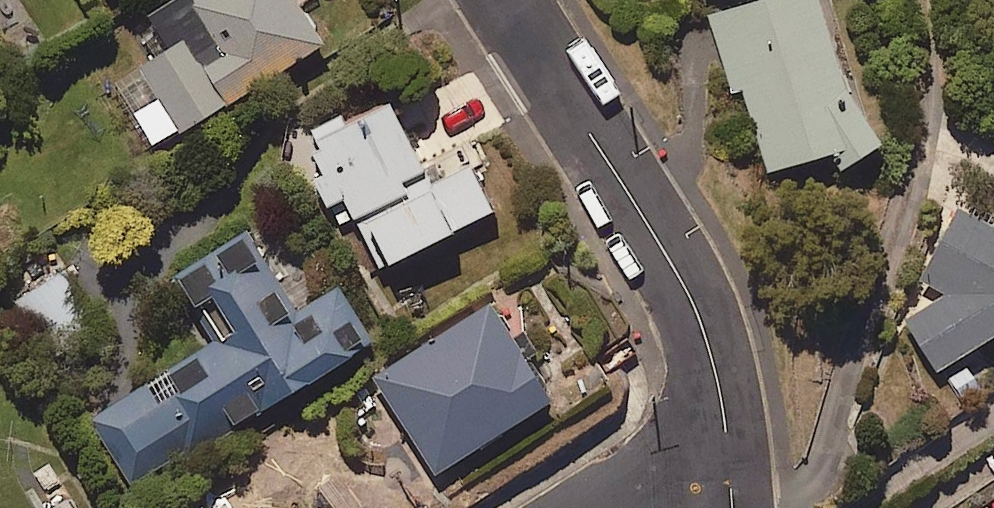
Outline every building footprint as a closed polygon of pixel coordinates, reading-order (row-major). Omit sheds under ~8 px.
[(151,18),(171,52),(143,69),(162,101),(137,116),(159,153),(331,48),(303,2),(307,0),(181,0),(151,18)] [(827,0),(776,0),(712,20),(734,94),(745,90),(771,176),(842,155),(847,170),(887,158),(870,100),(859,104),(827,0)] [(439,186),(394,99),(301,146),(342,225),(357,217),(388,277),(502,218),(476,167),(439,186)] [(970,206),(926,293),(938,299),(906,320),(947,380),(993,347),(993,218),(970,206)] [(300,315),(257,237),(185,276),(224,347),(96,416),(134,487),(382,352),(348,290),(300,315)] [(97,318),(66,267),(9,301),(40,352),(97,318)] [(560,406),(499,306),(379,379),(440,479),(560,406)] [(70,490),(50,460),(25,476),(46,506),(70,490)]
